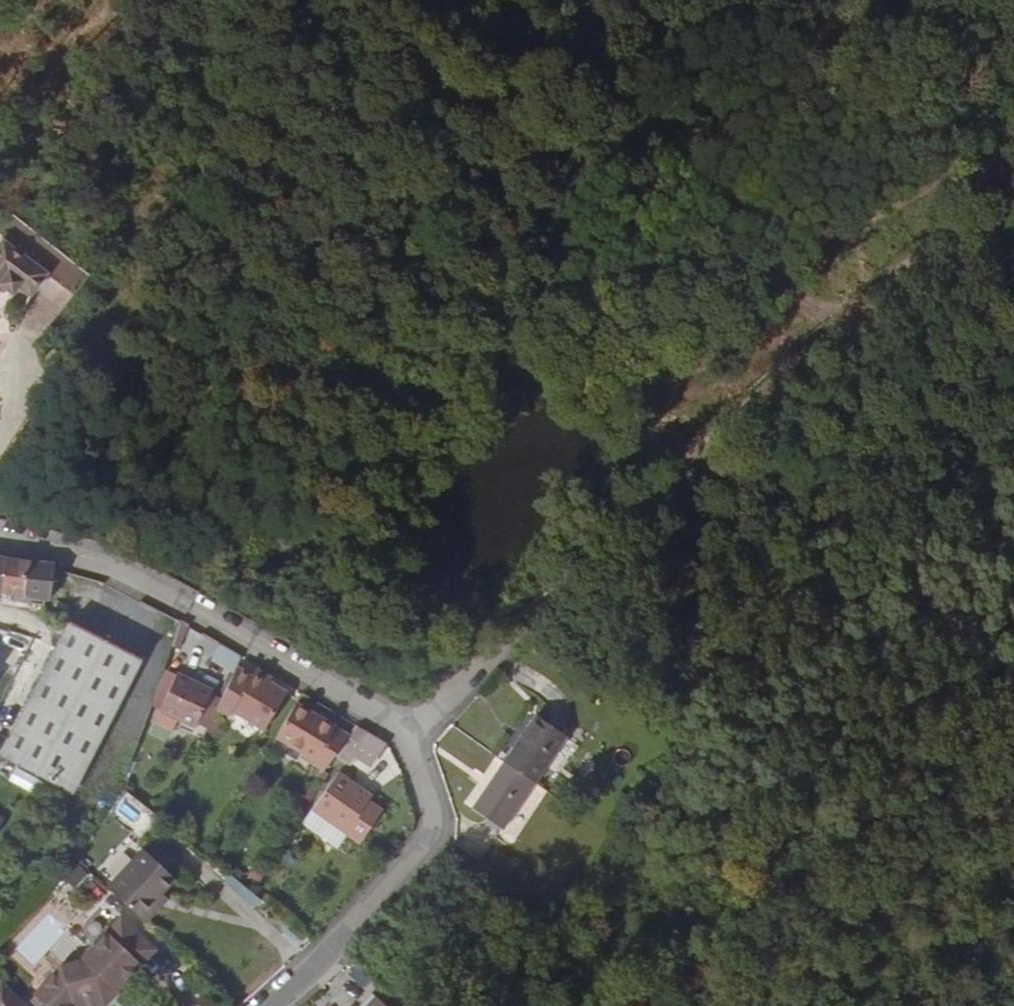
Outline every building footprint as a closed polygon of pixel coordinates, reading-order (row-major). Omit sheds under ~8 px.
[(47,274),(3,239),(0,243),(0,291),(2,288),(12,296),(18,288),(29,297),(47,274)] [(29,563),(5,560),(0,590),(0,597),(11,599),(24,600),(29,563)] [(24,600),(48,604),(53,572),(53,567),(29,563),(24,600)] [(68,626),(0,759),(0,761),(72,799),(141,664),(68,626)] [(181,626),(171,650),(178,653),(186,629),(181,626)] [(236,670),(241,660),(219,647),(210,662),(233,676),(236,670)] [(252,679),(236,670),(233,676),(221,703),(216,713),(228,720),(224,727),(255,746),(286,695),(270,686),(253,675),(252,679)] [(255,671),(253,675),(270,686),(273,682),(255,671)] [(196,727),(206,733),(216,713),(221,703),(210,697),(212,693),(176,677),(158,714),(194,731),(196,727)] [(323,775),(334,758),(341,748),(326,739),(333,729),(295,706),(275,740),(300,756),(311,763),(309,767),(323,775)] [(503,762),(533,783),(566,735),(536,715),(503,762)] [(326,739),(341,748),(348,738),(333,729),(326,739)] [(369,770),(384,746),(355,729),(348,738),(341,748),(334,758),(349,768),(354,760),(369,770)] [(298,760),(309,767),(311,763),(300,756),(298,760)] [(502,829),(533,783),(503,762),(472,808),(502,829)] [(351,794),(355,788),(338,776),(311,813),(358,847),(381,814),(368,805),(351,794)] [(370,800),(355,788),(351,794),(368,805),(370,800)] [(78,830),(89,838),(94,830),(83,823),(78,830)] [(106,891),(144,927),(159,910),(154,904),(161,897),(175,883),(141,853),(106,891)] [(154,904),(159,910),(166,903),(161,897),(154,904)] [(121,919),(107,933),(133,958),(135,974),(155,952),(121,919)] [(89,1005),(101,1005),(100,1001),(115,997),(135,974),(133,958),(107,933),(78,964),(60,969),(54,974),(89,1005)] [(40,1005),(89,1005),(54,974),(32,999),(40,1005)] [(1,983),(0,984),(0,1005),(24,1005),(1,983)] [(101,1005),(106,1005),(115,997),(100,1001),(101,1005)] [(362,1005),(380,1005),(371,997),(362,1005)]
